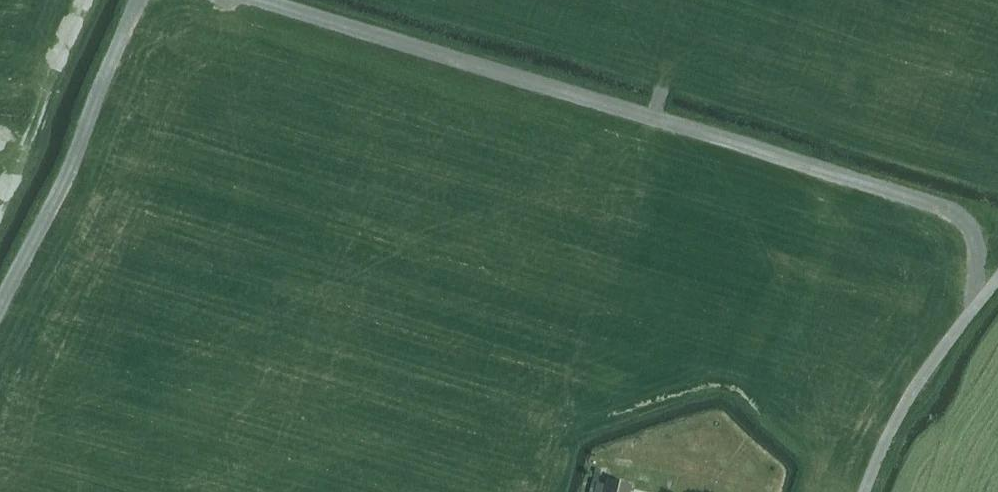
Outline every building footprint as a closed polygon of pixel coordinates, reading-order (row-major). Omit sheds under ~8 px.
[(631,488),(607,482),(606,487),(596,485),(594,491),(630,491),(631,488)]
